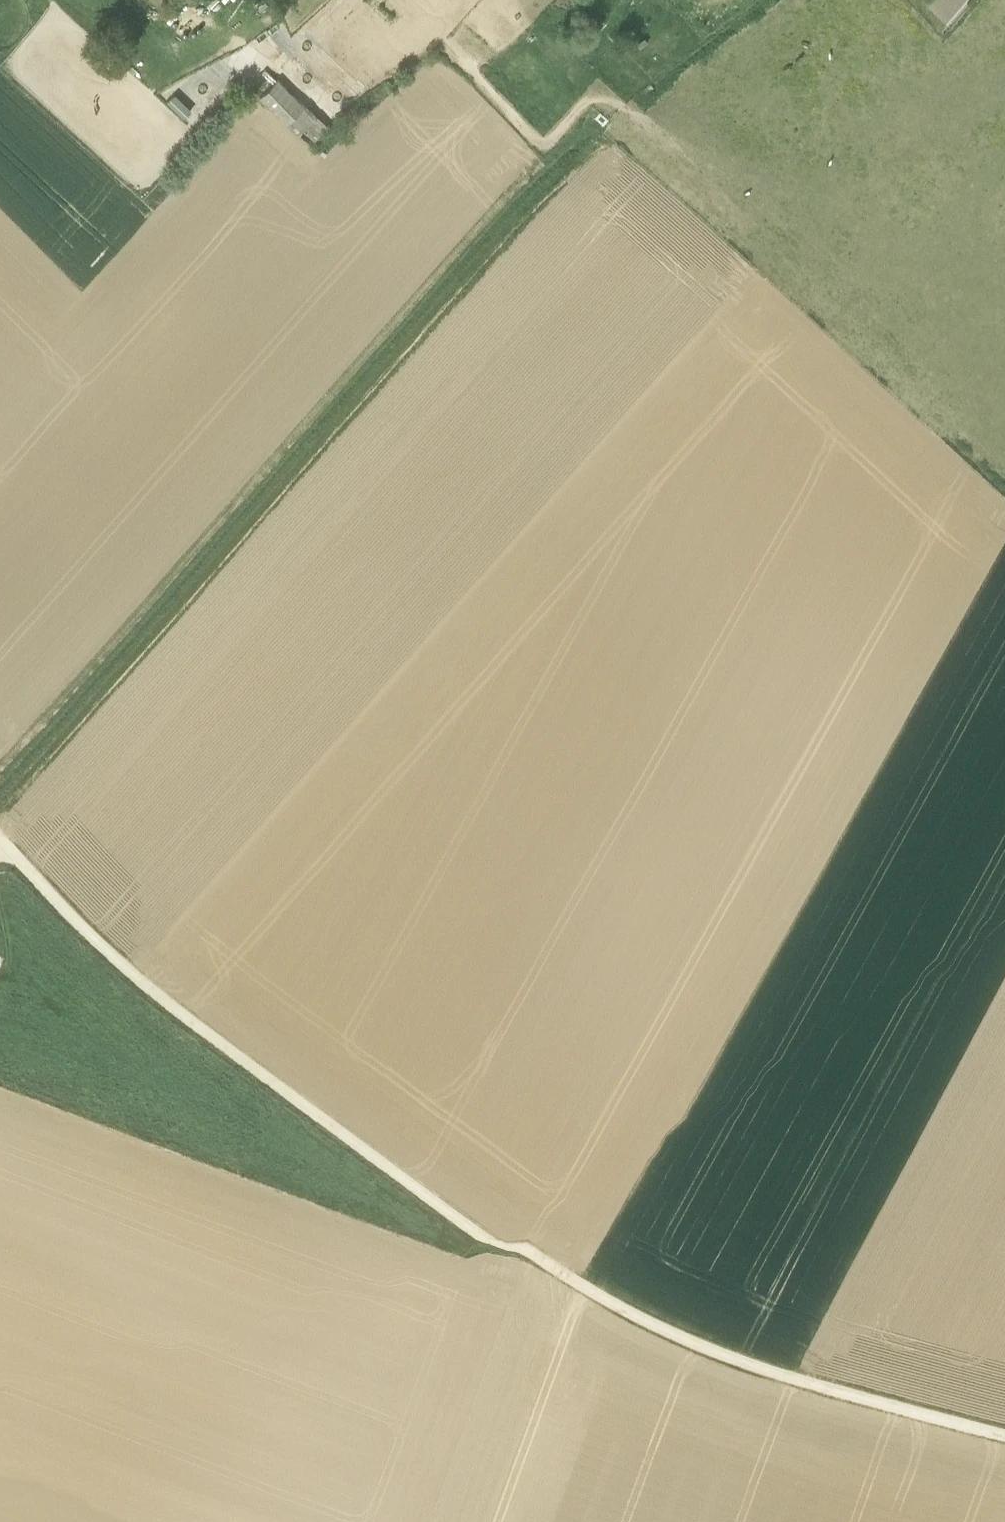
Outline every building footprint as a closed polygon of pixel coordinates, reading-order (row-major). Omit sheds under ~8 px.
[(261,96),(277,79),(265,68),(251,87),(261,96)] [(259,98),(287,125),(306,108),(277,79),(261,96),(259,98)] [(328,128),(306,108),(287,125),(310,147),(328,128)]
